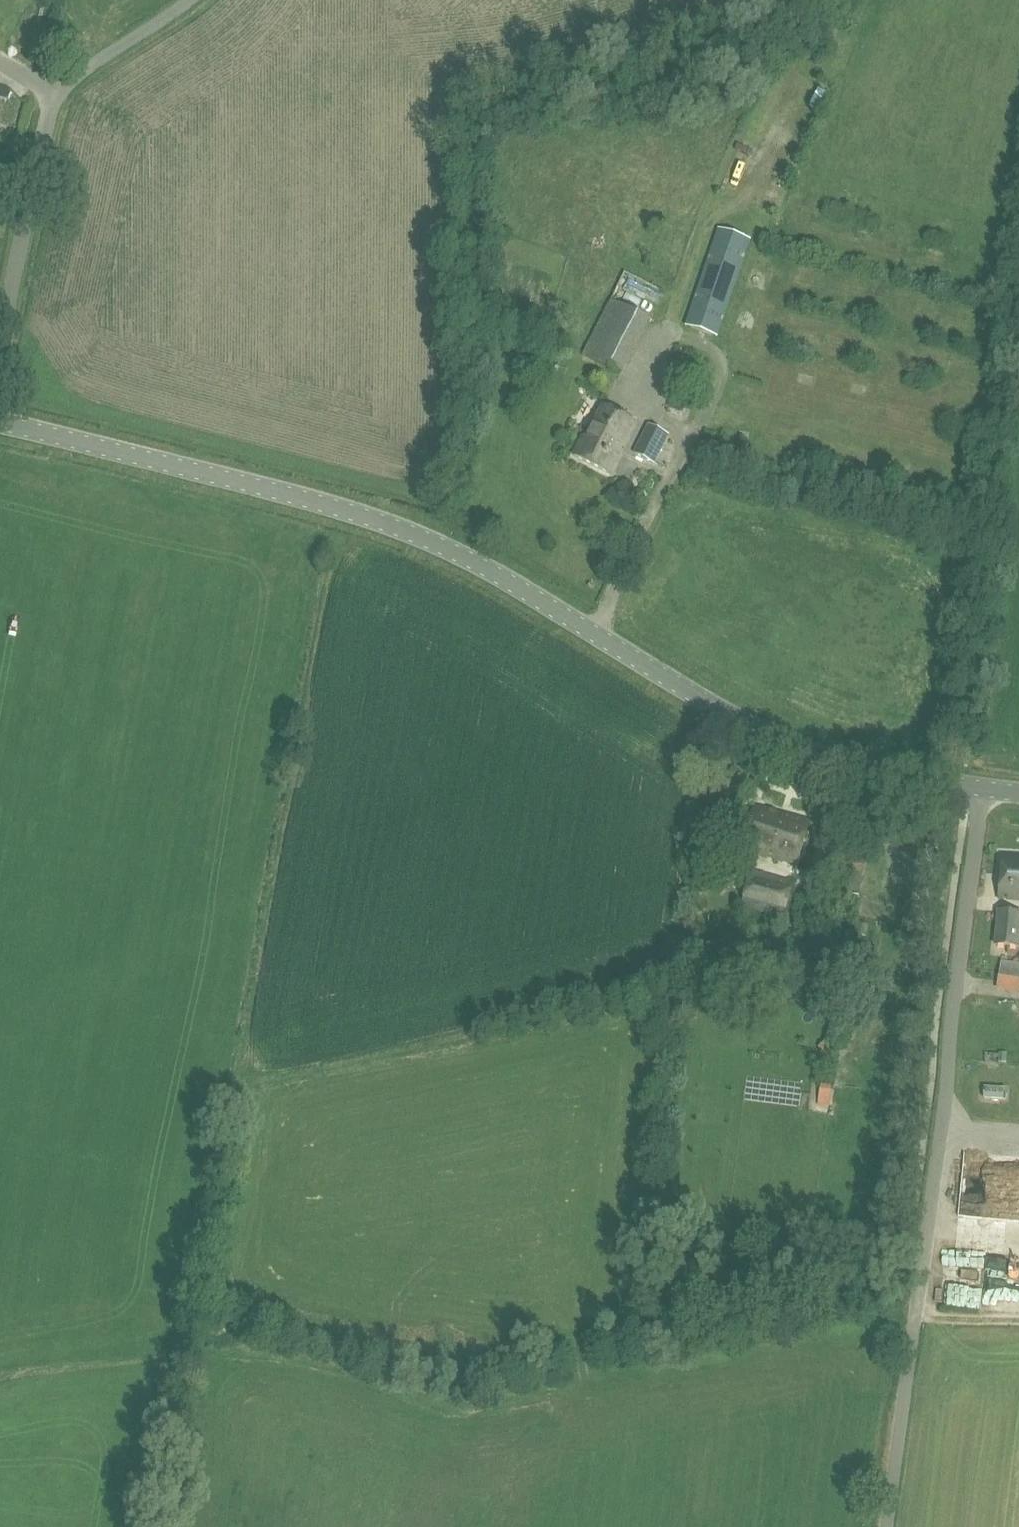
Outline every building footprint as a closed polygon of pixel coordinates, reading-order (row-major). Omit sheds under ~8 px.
[(750,239),(718,228),(684,326),(717,336),(750,239)] [(609,300),(582,355),(621,376),(650,321),(609,300)] [(578,456),(608,471),(633,421),(603,406),(578,456)] [(635,453),(653,462),(667,435),(649,426),(635,453)] [(743,849),(798,864),(809,821),(755,806),(743,849)] [(1018,899),(1018,857),(1002,855),(999,898),(1018,899)] [(782,918),(794,881),(751,870),(741,907),(782,918)] [(998,912),(995,944),(1018,946),(1018,914),(998,912)] [(865,936),(868,926),(858,923),(854,933),(865,936)] [(1001,960),(999,975),(1018,977),(1018,963),(1001,960)] [(786,999),(802,998),(801,984),(785,985),(786,999)] [(833,1085),(821,1084),(819,1104),(830,1105),(833,1085)] [(1007,1088),(985,1087),(985,1098),(1007,1099),(1007,1088)]
